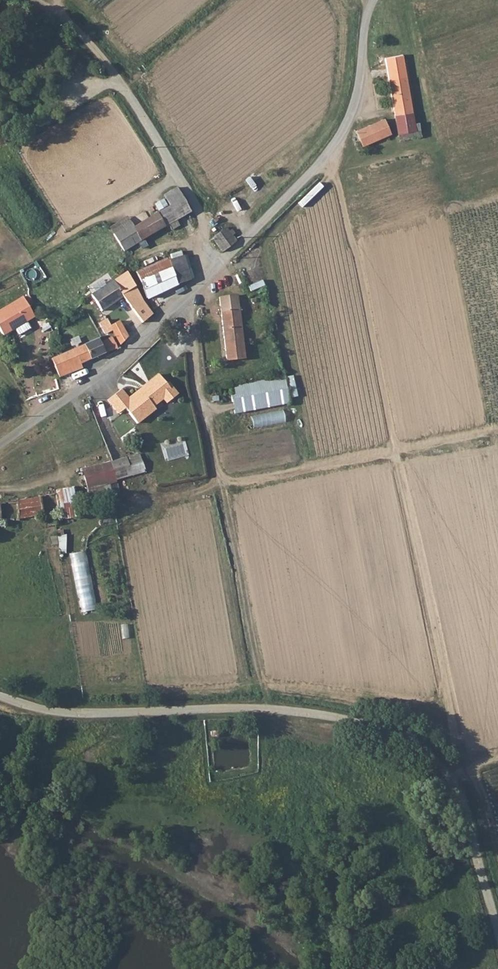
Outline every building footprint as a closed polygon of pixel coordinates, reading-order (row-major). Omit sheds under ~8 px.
[(405,53),(386,60),(390,81),(409,76),(405,53)] [(418,129),(409,76),(390,81),(396,113),(400,133),(418,129)] [(362,143),(388,131),(385,118),(357,131),(362,143)] [(179,187),(164,195),(171,206),(179,218),(193,210),(179,187)] [(178,218),(179,218),(171,206),(159,212),(167,225),(170,223),(173,228),(181,224),(178,218)] [(142,239),(167,225),(159,212),(150,217),(147,212),(130,221),(142,239)] [(125,251),(142,239),(130,221),(128,217),(110,228),(125,251)] [(237,239),(228,224),(221,230),(214,236),(224,251),(237,239)] [(184,255),(171,260),(177,284),(189,278),(184,255)] [(147,298),(177,284),(171,260),(139,277),(147,298)] [(152,316),(128,271),(91,295),(102,310),(123,295),(141,323),(152,316)] [(249,285),(245,277),(239,281),(243,289),(249,285)] [(220,297),(222,311),(241,308),(239,294),(220,297)] [(7,336),(37,317),(26,300),(0,317),(0,324),(7,336)] [(246,357),(241,308),(222,311),(229,359),(246,357)] [(109,323),(105,315),(99,319),(104,327),(109,323)] [(130,335),(120,324),(113,330),(121,342),(130,335)] [(62,378),(84,369),(82,364),(118,346),(113,336),(101,341),(98,336),(52,359),(62,378)] [(120,388),(105,399),(117,413),(123,408),(135,423),(155,410),(153,406),(161,400),(164,403),(177,394),(167,381),(165,383),(158,373),(127,396),(120,388)] [(236,414),(292,404),(290,390),(297,389),(295,375),(232,386),(236,414)] [(286,412),(254,414),(255,427),(287,425),(286,412)] [(140,452),(115,462),(119,477),(148,469),(140,452)] [(119,477),(115,462),(84,469),(88,488),(120,479),(119,477)] [(44,496),(46,515),(62,512),(59,494),(44,496)] [(20,517),(46,515),(44,496),(23,499),(2,500),(2,501),(2,520),(20,519),(20,517)] [(61,553),(68,553),(68,536),(54,536),(53,546),(61,546),(61,553)] [(91,551),(74,553),(81,612),(98,610),(91,551)]
